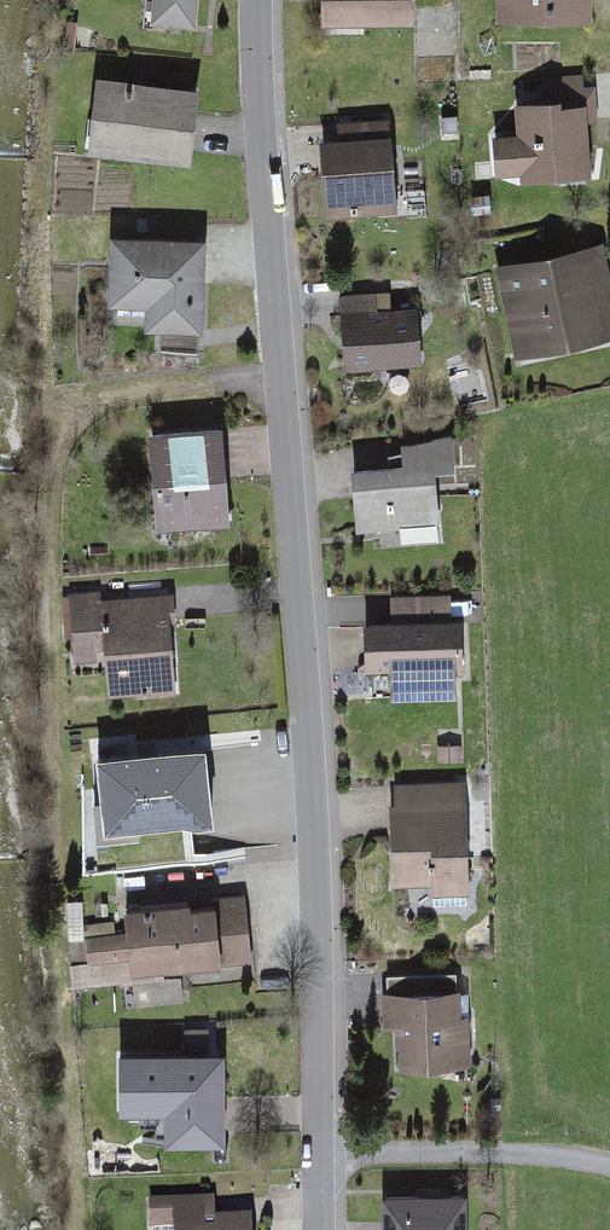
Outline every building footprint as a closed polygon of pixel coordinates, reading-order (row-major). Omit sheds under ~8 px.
[(151,26),(197,30),(199,0),(153,0),(151,26)] [(327,33),(418,32),(418,0),(327,0),(327,33)] [(496,26),(590,27),(591,0),(497,0),(496,26)] [(95,82),(87,157),(191,168),(199,93),(95,82)] [(596,186),(592,129),(599,128),(595,82),(548,86),(550,111),(520,113),(522,141),(499,143),(503,184),(525,183),(526,192),(596,186)] [(341,129),(341,145),(327,146),(330,223),(401,219),(397,143),(397,126),(341,129)] [(204,339),(206,244),(113,242),(111,316),(147,317),(147,338),(204,339)] [(497,275),(518,369),(609,350),(609,256),(609,251),(497,275)] [(396,296),(342,300),(349,378),(421,372),(416,316),(398,317),(396,296)] [(228,436),(153,441),(161,540),(235,534),(228,436)] [(461,482),(458,444),(408,453),(409,475),(356,478),(359,541),(401,539),(402,554),(445,553),(442,482),(461,482)] [(392,590),(393,612),(454,610),(453,587),(392,590)] [(183,702),(176,605),(107,610),(106,601),(71,604),(76,672),(108,670),(110,707),(183,702)] [(466,631),(370,634),(371,687),(468,684),(466,631)] [(205,755),(95,766),(102,842),(212,832),(205,755)] [(401,811),(393,812),(398,892),(436,890),(437,902),(475,900),(469,788),(400,792),(401,811)] [(256,970),(249,906),(126,918),(129,945),(74,950),(78,997),(170,988),(169,978),(256,970)] [(463,998),(387,1003),(389,1037),(404,1036),(406,1079),(477,1075),(474,1024),(465,1025),(463,998)] [(159,1153),(217,1152),(216,1036),(185,1036),(186,1063),(124,1063),(124,1123),(159,1123),(159,1153)] [(473,1204),(389,1205),(389,1229),(473,1229),(473,1204)] [(256,1228),(219,1229),(218,1208),(154,1211),(155,1229),(256,1229),(256,1228)]
